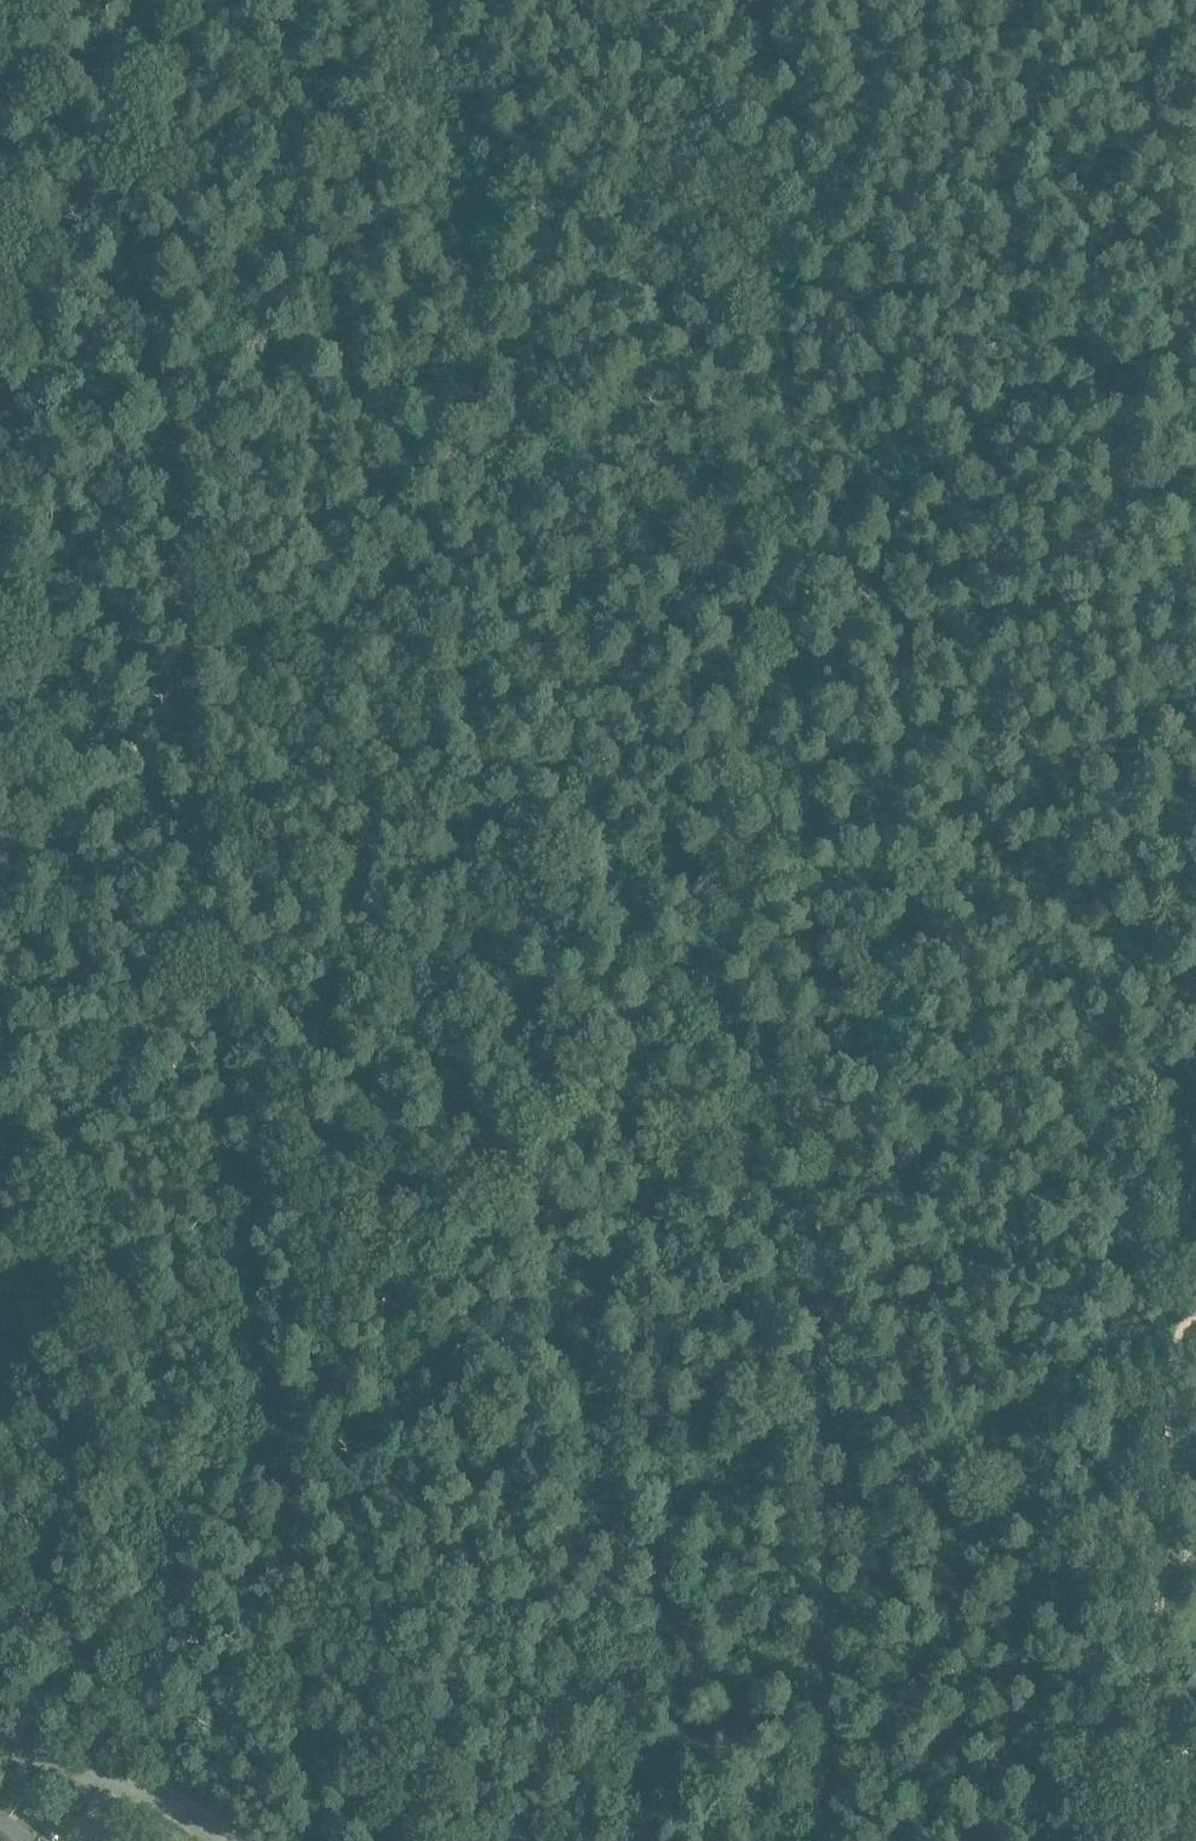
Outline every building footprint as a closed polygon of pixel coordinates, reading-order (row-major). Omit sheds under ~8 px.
[(38,1289),(39,1280),(27,1279),(26,1288),(38,1289)] [(35,1839),(9,1819),(20,1804),(0,1788),(0,1840),(33,1840),(35,1839)]
